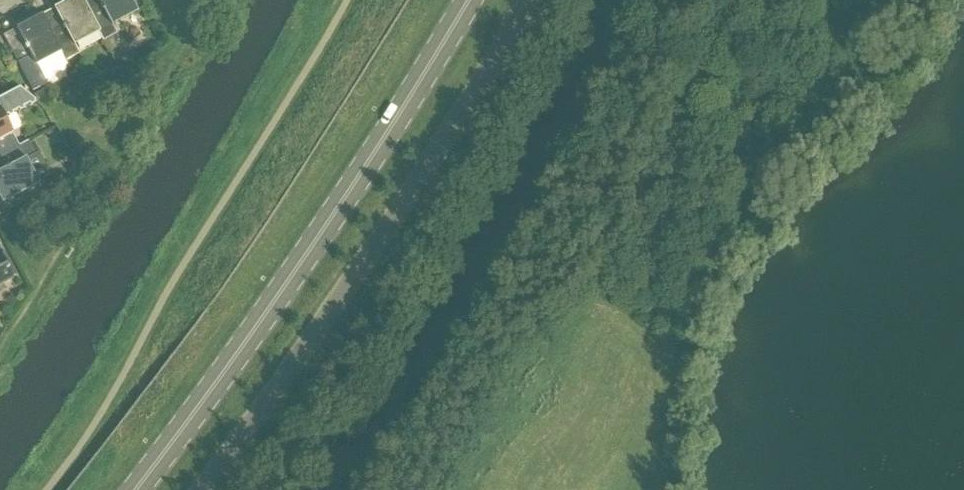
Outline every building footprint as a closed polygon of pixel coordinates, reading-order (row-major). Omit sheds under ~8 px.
[(104,41),(82,0),(69,0),(41,14),(66,60),(79,53),(74,44),(98,32),(103,41),(104,41)] [(112,24),(136,12),(129,0),(82,0),(104,41),(117,33),(112,24)] [(65,61),(66,60),(41,14),(2,35),(21,71),(32,91),(46,84),(36,64),(60,51),(65,61)] [(36,102),(35,101),(36,100),(20,87),(0,97),(0,155),(19,145),(4,117),(8,115),(9,117),(14,114),(13,112),(18,109),(20,111),(25,109),(23,106),(29,103),(30,105),(36,102)] [(42,103),(49,100),(44,90),(34,95),(42,103)] [(0,155),(0,200),(1,203),(39,183),(26,159),(34,154),(28,142),(20,146),(19,145),(0,155)] [(12,278),(12,277),(17,274),(4,251),(0,253),(0,284),(12,278)]
